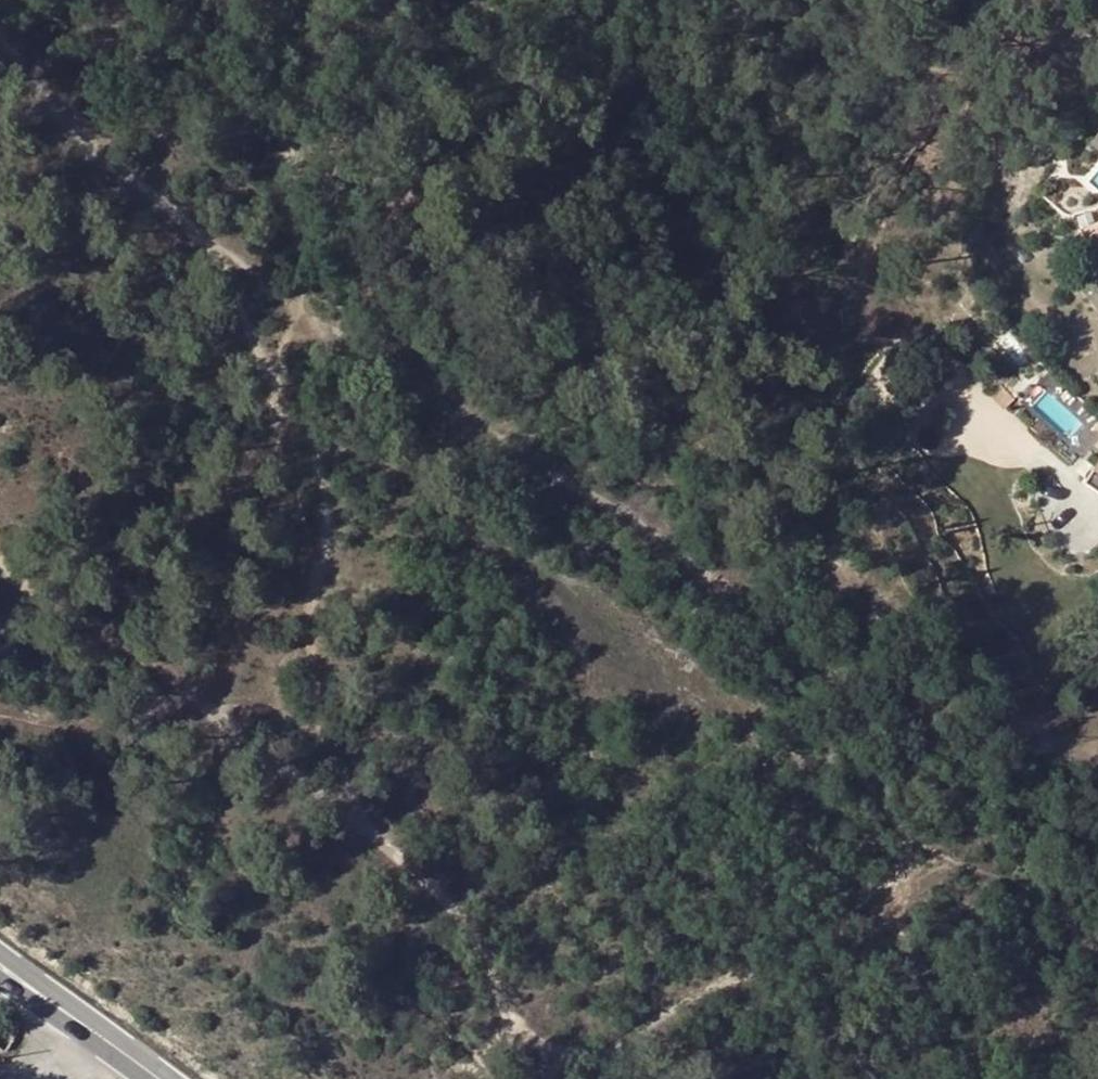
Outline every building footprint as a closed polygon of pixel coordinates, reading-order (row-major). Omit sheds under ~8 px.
[(1076,249),(1088,262),(1097,252),(1097,231),(1076,249)]
